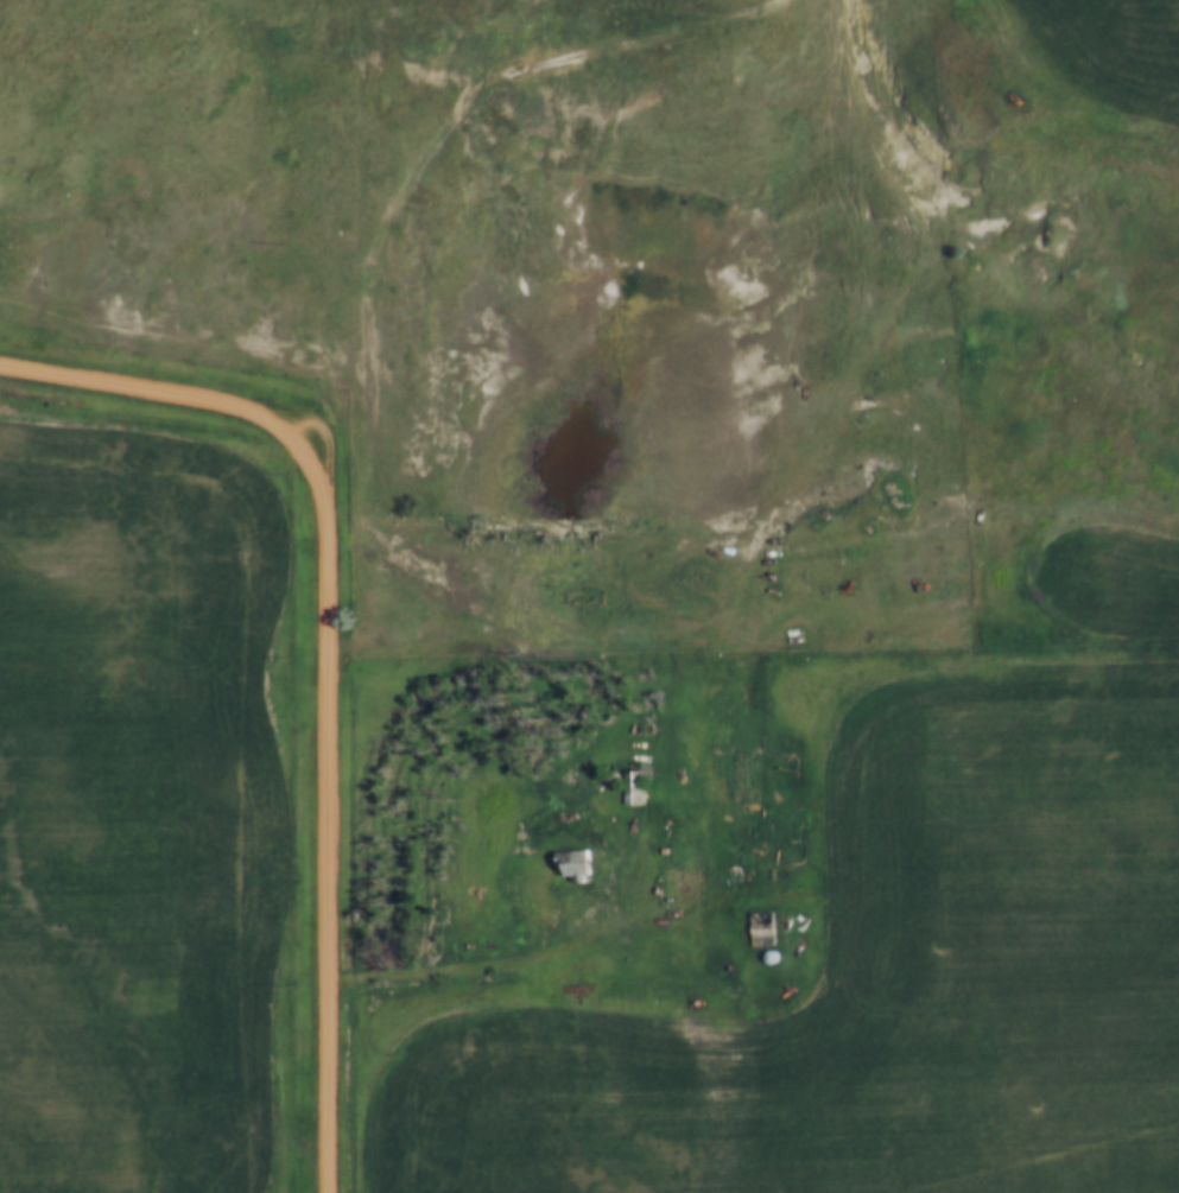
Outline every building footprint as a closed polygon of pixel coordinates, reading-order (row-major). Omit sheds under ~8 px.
[(652,770),(633,770),(633,804),(652,804),(652,770)] [(581,881),(597,881),(597,849),(566,849),(566,875),(581,875),(581,881)] [(780,944),(780,912),(757,912),(757,944),(780,944)]
